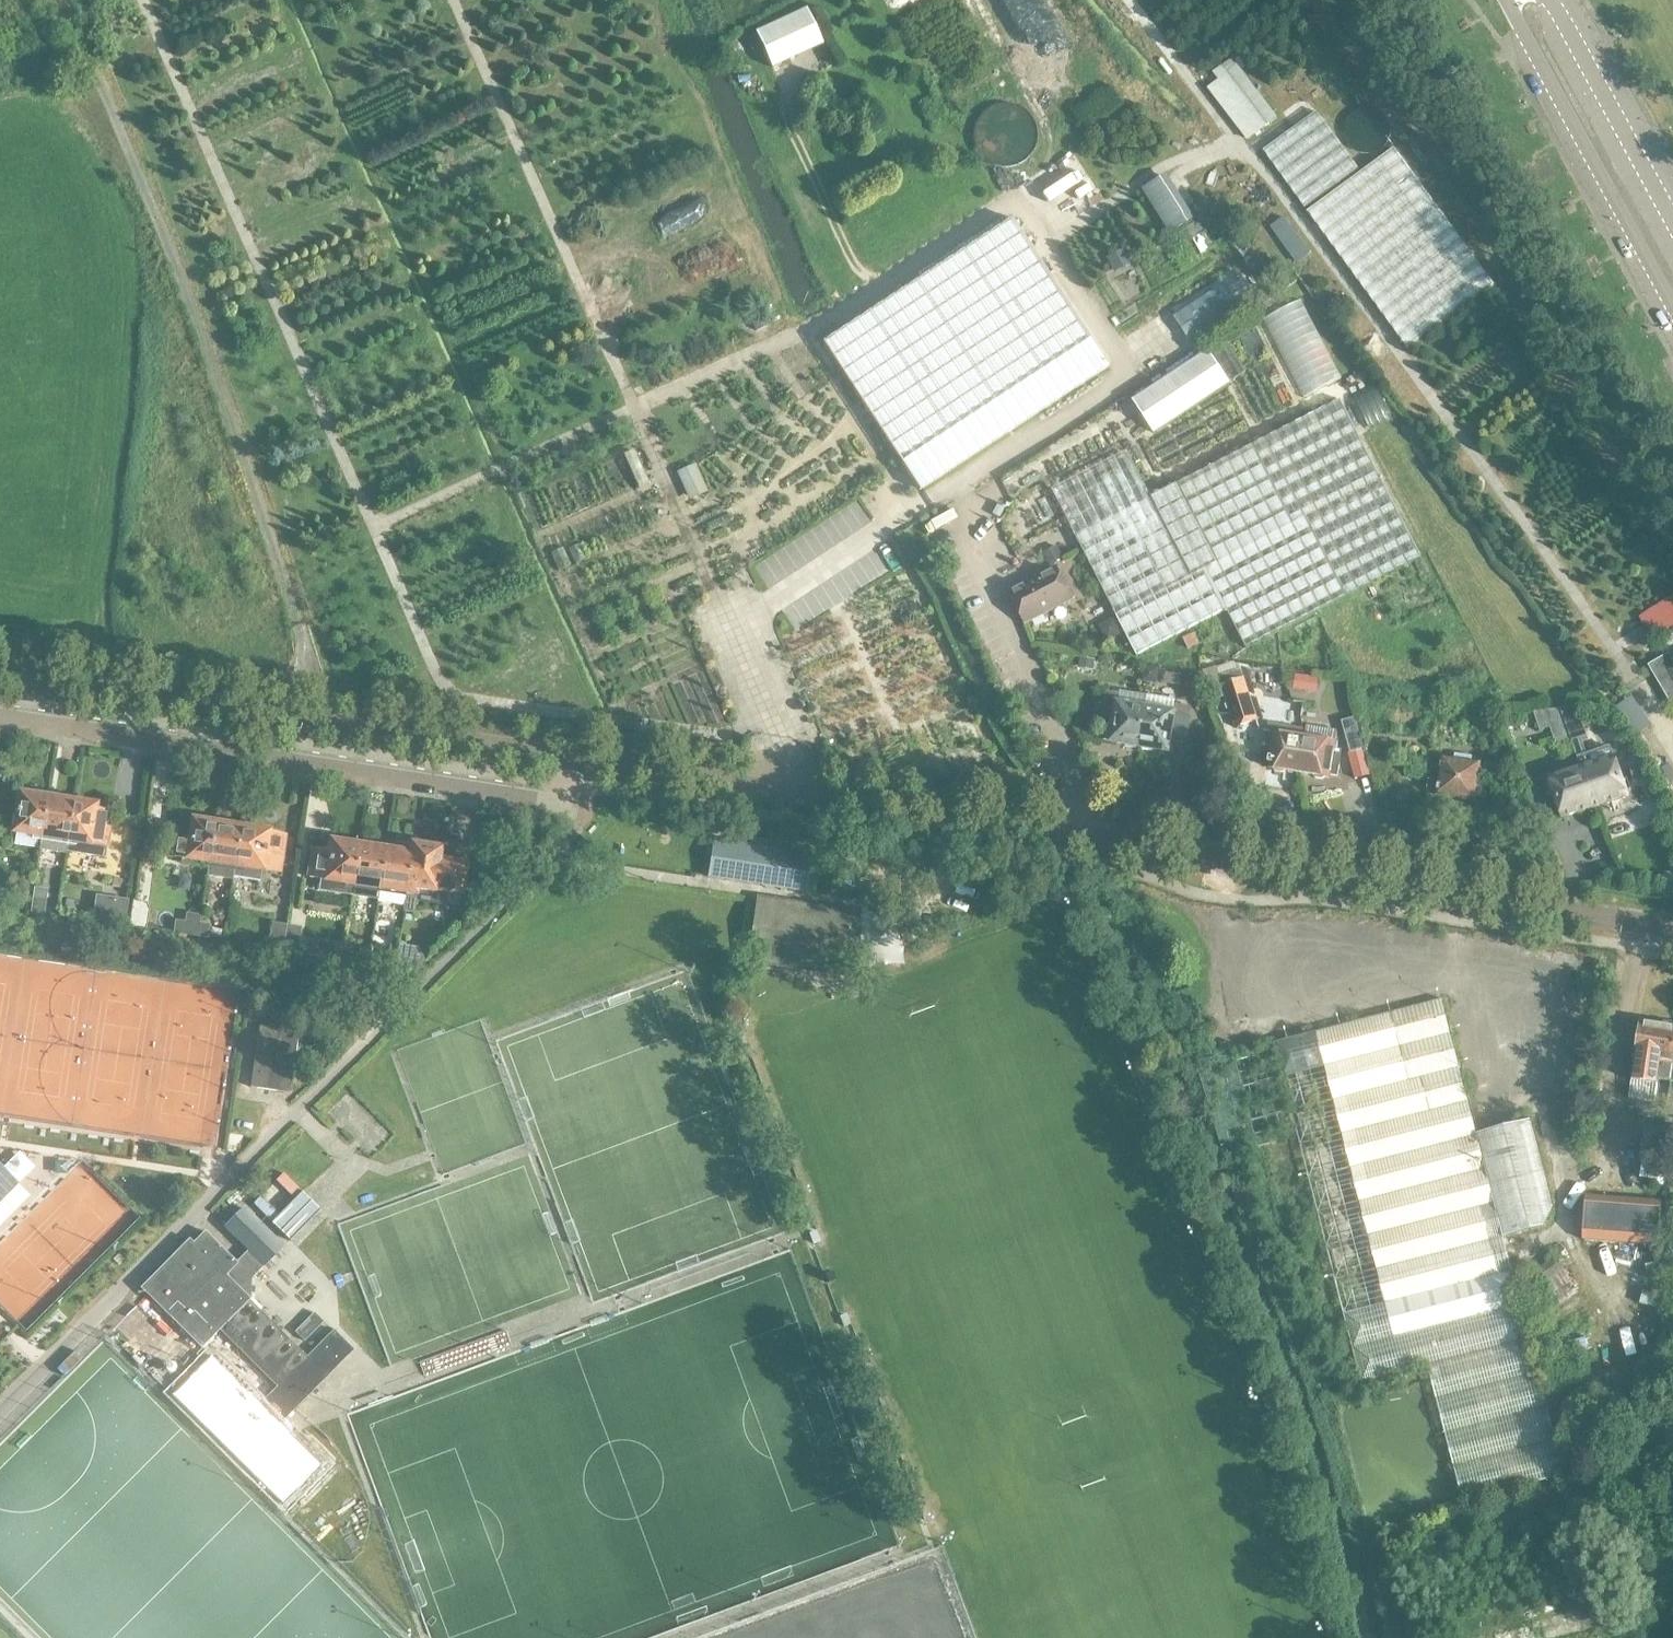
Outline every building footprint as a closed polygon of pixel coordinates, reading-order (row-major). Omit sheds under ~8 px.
[(821,46),(804,10),(752,34),(769,70),(821,46)] [(1077,40),(1061,50),(1069,63),(1085,53),(1077,40)] [(1276,116),(1237,66),(1232,59),(1211,75),(1217,83),(1208,89),(1247,139),(1276,116)] [(1119,93),(1127,103),(1139,95),(1131,84),(1119,93)] [(922,95),(907,104),(911,110),(925,100),(922,95)] [(1262,152),(1304,210),(1358,171),(1316,113),(1262,152)] [(1307,214),(1407,351),(1494,287),(1394,150),(1307,214)] [(798,169),(794,160),(778,168),(782,176),(798,169)] [(1165,176),(1142,190),(1169,234),(1192,219),(1165,176)] [(995,185),(988,189),(993,198),(1001,193),(995,185)] [(1214,196),(1190,207),(1195,218),(1219,207),(1214,196)] [(927,200),(917,206),(921,213),(931,207),(927,200)] [(1011,215),(821,339),(920,487),(1109,364),(1011,215)] [(1310,255),(1284,218),(1270,228),(1297,265),(1310,255)] [(1198,222),(1184,229),(1190,241),(1191,241),(1200,257),(1212,250),(1203,234),(1204,233),(1198,222)] [(1254,276),(1264,269),(1241,236),(1239,237),(1234,230),(1224,237),(1229,245),(1230,244),(1250,273),(1251,272),(1254,276)] [(1106,259),(1113,274),(1132,264),(1124,249),(1106,259)] [(1296,287),(1263,310),(1310,373),(1342,350),(1296,287)] [(1208,353),(1132,404),(1154,437),(1230,387),(1208,353)] [(1419,557),(1339,400),(1269,436),(1150,497),(1126,450),(1051,488),(1138,658),(1226,612),(1244,647),(1419,557)] [(648,483),(632,449),(623,453),(639,487),(648,483)] [(691,464),(672,472),(685,500),(704,492),(691,464)] [(1056,567),(1009,591),(1026,622),(1072,599),(1056,567)] [(1640,617),(1653,637),(1672,625),(1672,597),(1640,617)] [(1649,665),(1667,696),(1672,693),(1672,661),(1668,654),(1649,665)] [(1320,678),(1296,674),(1294,689),(1317,692),(1320,678)] [(1220,685),(1234,728),(1258,720),(1244,677),(1220,685)] [(1146,703),(1144,695),(1120,691),(1120,694),(1107,692),(1102,722),(1115,724),(1112,741),(1139,745),(1146,703)] [(1147,695),(1139,745),(1139,746),(1167,750),(1169,740),(1186,743),(1191,716),(1189,716),(1191,707),(1175,704),(1175,700),(1155,697),(1147,695)] [(1578,710),(1560,711),(1571,741),(1581,769),(1594,806),(1626,796),(1625,792),(1630,791),(1627,779),(1621,781),(1613,758),(1609,747),(1586,754),(1581,740),(1587,738),(1578,710)] [(1560,711),(1533,713),(1539,731),(1550,727),(1557,746),(1571,741),(1560,711)] [(1355,780),(1370,775),(1354,716),(1341,720),(1350,751),(1348,752),(1355,780)] [(1334,749),(1337,730),(1307,725),(1304,737),(1298,773),(1330,779),(1330,775),(1336,776),(1341,750),(1334,749)] [(1298,773),(1304,737),(1273,732),(1270,756),(1262,754),(1261,764),(1268,765),(1267,768),(1298,773)] [(1484,803),(1486,786),(1477,784),(1480,764),(1471,762),(1472,757),(1455,754),(1454,760),(1442,758),(1438,783),(1429,781),(1427,792),(1437,794),(1436,796),(1474,802),(1474,801),(1484,803)] [(1562,817),(1594,806),(1580,769),(1550,779),(1551,783),(1545,785),(1549,796),(1555,794),(1562,817)] [(21,791),(15,830),(40,835),(46,795),(21,791)] [(74,800),(46,795),(40,835),(38,849),(66,854),(66,850),(74,800)] [(96,804),(74,800),(66,850),(103,856),(111,810),(96,808),(96,804)] [(208,861),(215,822),(192,818),(189,838),(173,836),(170,855),(208,861)] [(232,878),(232,875),(234,865),(240,826),(215,822),(208,861),(206,873),(232,878)] [(280,870),(286,835),(268,832),(268,830),(240,826),(234,865),(232,875),(259,880),(261,869),(262,869),(263,868),(280,870)] [(709,871),(708,877),(766,886),(807,892),(807,891),(813,854),(747,844),(714,839),(712,856),(709,871)] [(352,894),(359,844),(333,840),(331,849),(314,846),(309,876),(321,878),(319,889),(352,894)] [(412,852),(406,891),(403,909),(413,911),(417,886),(434,889),(435,887),(463,892),(467,863),(440,859),(441,848),(413,843),(412,852)] [(378,898),(379,887),(385,848),(359,844),(352,894),(378,898)] [(406,891),(412,852),(385,848),(379,887),(406,891)] [(571,878),(572,868),(561,866),(559,876),(571,878)] [(33,894),(30,908),(41,910),(44,896),(33,894)] [(124,923),(127,900),(101,895),(97,919),(124,923)] [(760,898),(751,957),(803,965),(805,951),(846,957),(849,941),(858,943),(862,917),(853,916),(853,912),(760,898)] [(130,900),(127,923),(144,926),(147,903),(130,900)] [(200,915),(187,913),(184,932),(197,934),(199,919),(200,915)] [(210,921),(199,919),(197,934),(207,935),(210,921)] [(281,948),(285,922),(270,920),(267,946),(281,948)] [(285,922),(281,948),(297,951),(301,924),(285,922)] [(396,953),(395,966),(395,967),(412,970),(423,959),(417,947),(398,944),(396,953)] [(368,961),(370,947),(358,945),(356,959),(368,961)] [(395,966),(396,953),(386,952),(384,964),(395,966)] [(1476,1135),(1442,999),(1275,1042),(1335,1280),(1361,1380),(1428,1362),(1464,1499),(1566,1473),(1505,1237),(1544,1227),(1554,1207),(1532,1120),(1476,1135)] [(1628,1098),(1654,1101),(1657,1079),(1669,1081),(1672,1052),(1672,1025),(1640,1020),(1628,1098)] [(289,1093),(298,1032),(260,1027),(251,1087),(289,1093)] [(1666,1129),(1645,1126),(1640,1162),(1669,1166),(1670,1155),(1672,1151),(1672,1130),(1666,1129)] [(18,1183),(0,1165),(0,1200),(18,1183)] [(321,1210),(302,1191),(272,1222),(290,1241),(321,1210)] [(1654,1232),(1657,1202),(1591,1195),(1588,1226),(1654,1232)] [(188,1238),(140,1289),(168,1315),(201,1348),(219,1330),(269,1380),(277,1387),(261,1404),(280,1423),(353,1350),(334,1330),(307,1357),(250,1300),(251,1299),(240,1289),(263,1264),(264,1265),(282,1247),(264,1229),(243,1208),(225,1226),(249,1249),(237,1263),(204,1231),(193,1243),(188,1238)] [(314,1314),(293,1335),(302,1343),(322,1323),(314,1314)] [(210,1359),(172,1397),(283,1507),(321,1468),(210,1359)] [(1659,1497),(1672,1522),(1672,1490),(1659,1497)] [(1541,1621),(1545,1637),(1552,1637),(1610,1625),(1606,1606),(1541,1621)] [(1495,1637),(1536,1637),(1533,1622),(1494,1632),(1495,1637)]
